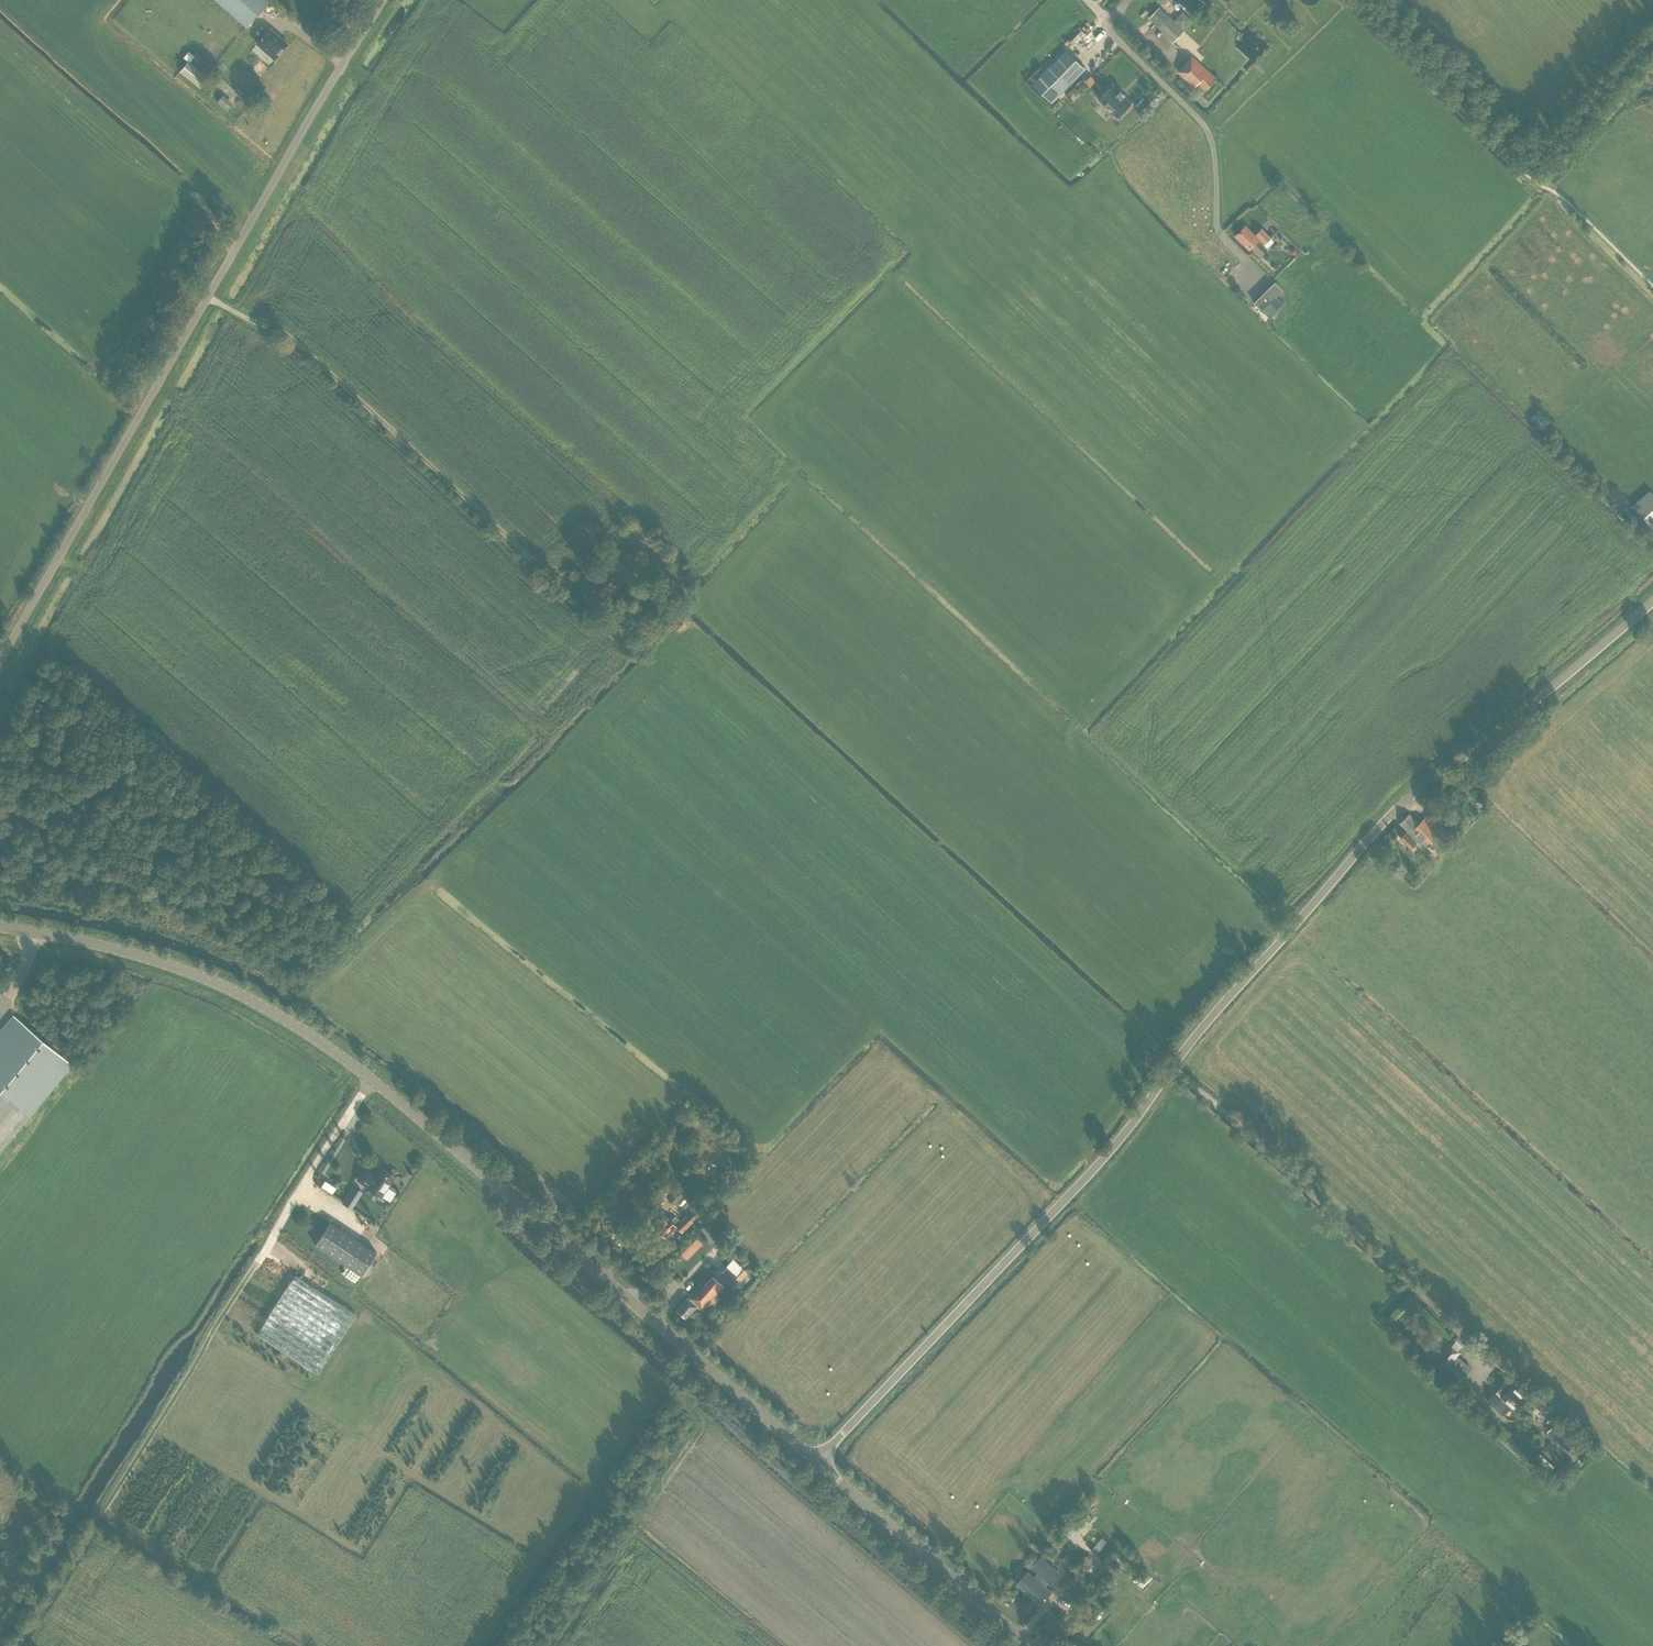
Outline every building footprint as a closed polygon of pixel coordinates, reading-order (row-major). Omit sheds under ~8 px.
[(246,27),(269,1),(268,0),(216,0),(246,27)] [(1185,30),(1160,6),(1148,18),(1174,42),(1185,30)] [(288,45),(269,30),(258,43),(277,58),(288,45)] [(1087,43),(1091,48),(1098,42),(1089,33),(1079,43),(1083,47),(1087,43)] [(1079,63),(1065,49),(1037,77),(1061,101),(1071,92),(1061,82),(1079,63)] [(1206,90),(1216,80),(1193,58),(1180,71),(1191,82),(1195,78),(1206,90)] [(209,78),(188,61),(180,71),(201,88),(209,78)] [(1120,91),(1113,84),(1098,99),(1118,118),(1133,103),(1125,96),(1126,95),(1121,91),(1120,91)] [(229,91),(224,96),(231,105),(236,100),(229,91)] [(1263,245),(1265,243),(1257,235),(1256,236),(1246,226),(1236,235),(1246,245),(1249,243),(1260,255),(1267,249),(1263,245)] [(1223,259),(1237,281),(1244,277),(1237,266),(1240,264),(1233,253),(1223,259)] [(1279,277),(1258,300),(1267,308),(1287,285),(1279,277)] [(1632,506),(1642,517),(1652,508),(1652,494),(1650,491),(1632,506)] [(1408,831),(1400,838),(1411,849),(1420,839),(1426,846),(1438,834),(1423,820),(1419,824),(1409,813),(1400,823),(1408,831)] [(0,1032),(0,1150),(73,1065),(14,1015),(0,1032)] [(366,1166),(361,1173),(357,1179),(368,1186),(367,1187),(381,1196),(394,1176),(380,1167),(375,1174),(372,1172),(373,1171),(366,1166)] [(332,1192),(336,1187),(325,1180),(322,1185),(332,1192)] [(356,1206),(365,1187),(354,1182),(346,1201),(356,1206)] [(679,1189),(668,1199),(673,1204),(684,1195),(679,1189)] [(665,1237),(676,1226),(682,1232),(693,1222),(692,1221),(700,1213),(695,1207),(687,1215),(680,1221),(678,1219),(674,1223),(669,1218),(657,1229),(665,1237)] [(330,1222),(321,1235),(315,1244),(362,1275),(376,1252),(330,1222)] [(703,1231),(686,1246),(693,1254),(709,1238),(703,1231)] [(728,1255),(720,1246),(715,1250),(723,1259),(728,1255)] [(269,1262),(277,1275),(286,1269),(278,1257),(269,1262)] [(732,1259),(719,1274),(731,1284),(736,1278),(740,1281),(747,1272),(732,1259)] [(297,1272),(278,1300),(256,1334),(317,1374),(356,1314),(297,1272)] [(724,1286),(712,1275),(700,1288),(697,1285),(676,1310),(686,1318),(697,1305),(703,1310),(709,1303),(709,1302),(717,1293),(718,1294),(724,1286)] [(1451,1341),(1433,1362),(1459,1384),(1468,1374),(1464,1370),(1468,1365),(1457,1355),(1461,1350),(1451,1341)] [(737,1379),(737,1390),(744,1391),(745,1379),(737,1379)] [(1497,1393),(1492,1397),(1489,1401),(1504,1415),(1511,1407),(1510,1406),(1512,1403),(1517,1408),(1528,1397),(1522,1391),(1525,1388),(1519,1382),(1516,1385),(1515,1384),(1510,1388),(1505,1383),(1498,1391),(1499,1392),(1498,1394),(1497,1393)] [(1122,1559),(1112,1550),(1104,1558),(1115,1567),(1122,1559)] [(1093,1560),(1087,1555),(1079,1563),(1084,1568),(1093,1560)] [(1018,1583),(1041,1603),(1051,1591),(1045,1586),(1057,1572),(1040,1557),(1031,1567),(1038,1574),(1035,1577),(1028,1571),(1018,1583)] [(1092,1567),(1098,1570),(1102,1562),(1096,1559),(1092,1567)] [(1075,1581),(1068,1575),(1059,1586),(1074,1599),(1085,1586),(1076,1578),(1075,1581)]
